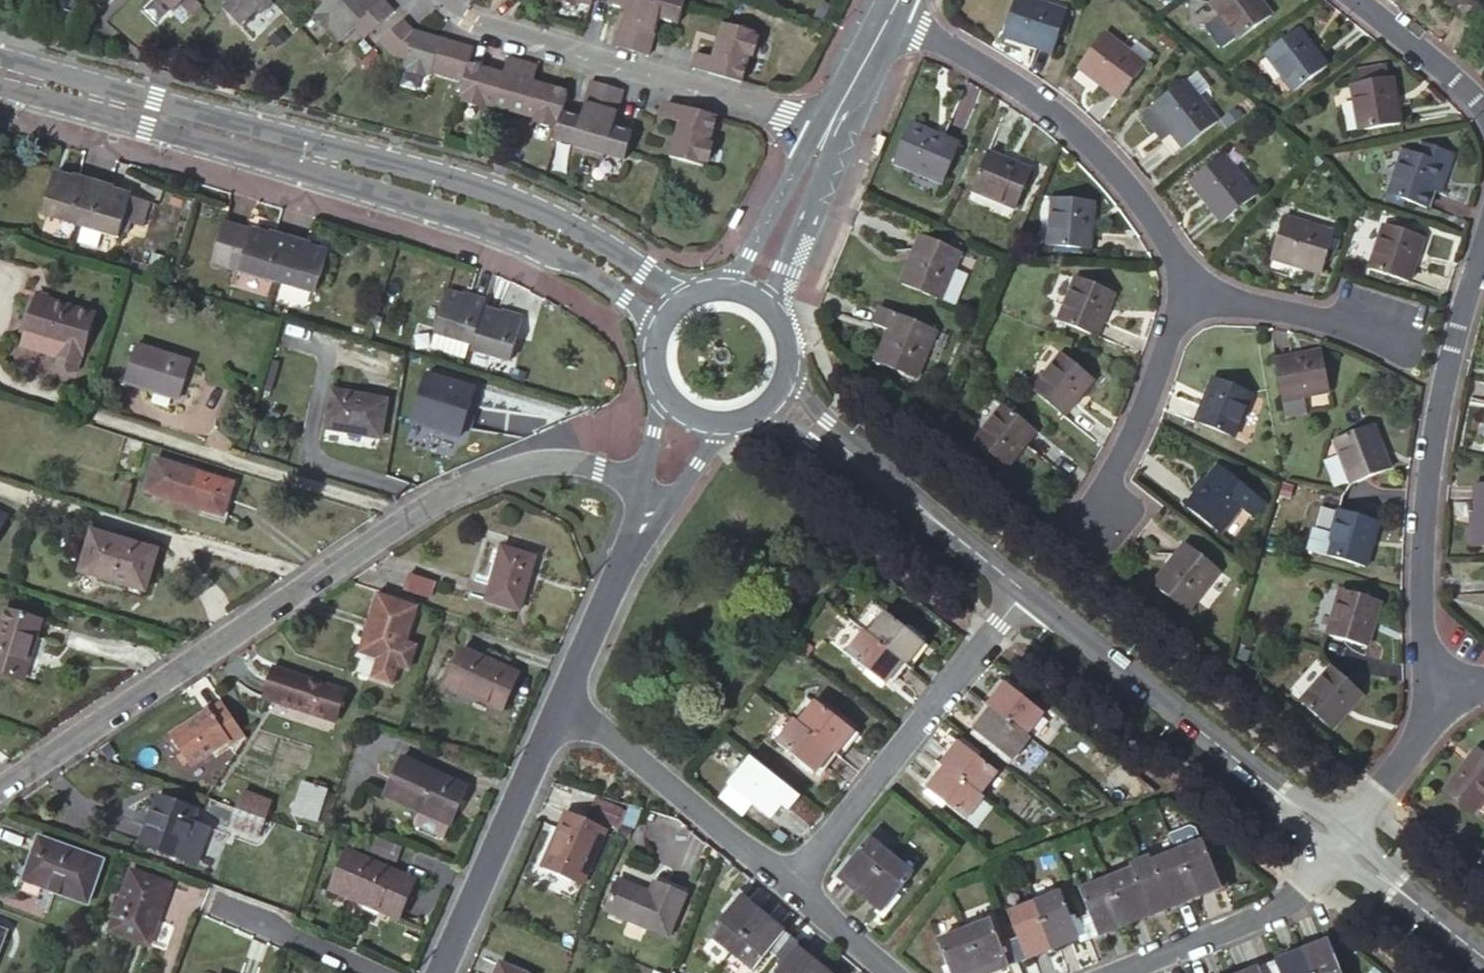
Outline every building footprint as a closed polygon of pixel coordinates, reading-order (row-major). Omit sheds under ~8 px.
[(174,12),(186,0),(163,0),(174,12)] [(272,0),(227,0),(228,2),(223,7),(241,24),(257,8),(261,12),(273,0),(272,0)] [(325,1),(316,11),(319,14),(318,18),(328,28),(332,27),(344,39),(355,27),(360,21),(373,33),(394,12),(383,0),(380,0),(379,1),(377,0),(326,0),(325,1)] [(615,46),(633,51),(648,0),(609,0),(608,3),(626,8),(615,46)] [(649,55),(659,17),(676,22),(683,0),(648,0),(633,51),(649,55)] [(1074,12),(1044,0),(1022,0),(1009,32),(1059,51),(1074,12)] [(1279,19),(1265,0),(1224,0),(1218,5),(1247,44),(1279,19)] [(1483,0),(1459,0),(1479,9),(1483,0)] [(406,57),(414,30),(404,20),(382,42),(393,53),(406,57)] [(368,39),(373,33),(360,21),(355,27),(368,39)] [(698,51),(693,68),(741,81),(754,30),(724,22),(714,56),(698,51)] [(474,48),(442,39),(415,32),(414,30),(406,57),(403,65),(408,66),(411,72),(423,76),(429,73),(433,74),(434,71),(465,81),(469,64),(474,48)] [(1124,98),(1152,65),(1111,32),(1084,65),(1124,98)] [(1301,93),(1333,68),(1306,33),(1273,56),(1301,93)] [(511,111),(524,62),(509,58),(505,74),(469,64),(465,81),(461,97),(466,98),(467,102),(480,106),(483,103),(511,111)] [(539,66),(524,62),(511,111),(538,119),(539,123),(552,126),(555,123),(560,124),(563,112),(568,91),(535,82),(539,66)] [(1362,87),(1393,82),(1391,70),(1360,75),(1362,87)] [(1397,81),(1393,82),(1362,87),(1358,88),(1366,133),(1405,127),(1397,81)] [(590,156),(609,86),(592,82),(583,118),(563,112),(560,124),(556,140),(576,146),(575,151),(590,156)] [(1188,145),(1221,121),(1192,82),(1160,106),(1188,145)] [(615,127),(625,91),(609,86),(590,156),(605,160),(606,154),(627,160),(634,132),(615,127)] [(719,117),(669,103),(665,117),(681,121),(671,156),(706,166),(708,158),(713,157),(716,146),(712,142),(719,117)] [(948,180),(965,142),(915,121),(899,158),(948,180)] [(1425,144),(1421,157),(1447,165),(1438,192),(1446,195),(1458,155),(1425,144)] [(1021,206),(1038,169),(996,149),(979,187),(1021,206)] [(1447,165),(1421,157),(1409,153),(1394,198),(1431,211),(1438,192),(1447,165)] [(1224,220),(1257,196),(1226,154),(1193,177),(1224,220)] [(46,213),(84,224),(98,178),(77,172),(75,178),(58,172),(46,213)] [(98,178),(84,224),(121,236),(125,225),(138,229),(145,203),(133,199),(134,195),(114,189),(116,184),(98,178)] [(1092,246),(1098,200),(1058,195),(1053,240),(1092,246)] [(1323,273),(1335,233),(1287,218),(1274,258),(1323,273)] [(278,281),(291,236),(269,229),(268,233),(227,220),(214,262),(278,281)] [(1410,284),(1426,240),(1389,226),(1372,270),(1410,284)] [(945,294),(965,246),(927,229),(906,277),(945,294)] [(291,236),(278,282),(317,293),(329,254),(305,247),(307,241),(291,236)] [(1099,331),(1118,290),(1080,272),(1062,314),(1099,331)] [(91,309),(36,294),(22,337),(59,347),(56,358),(75,364),(91,309)] [(483,306),(485,300),(466,295),(465,300),(447,295),(431,349),(467,360),(471,345),(472,345),(483,306)] [(472,345),(470,351),(510,363),(521,324),(502,318),(504,312),(483,306),(472,345)] [(919,372),(939,325),(900,308),(881,355),(919,372)] [(135,344),(123,378),(177,395),(188,359),(135,344)] [(1068,412),(1097,375),(1066,351),(1037,388),(1068,412)] [(1333,400),(1326,361),(1280,369),(1287,408),(1333,400)] [(473,385),(426,370),(410,418),(457,434),(473,385)] [(1237,440),(1257,398),(1221,380),(1200,422),(1237,440)] [(334,388),(326,424),(386,436),(393,399),(334,388)] [(1011,464),(1039,427),(1008,402),(979,439),(1011,464)] [(1352,486),(1392,473),(1375,427),(1336,440),(1352,486)] [(231,479),(153,455),(144,487),(221,511),(231,479)] [(1221,463),(1209,480),(1199,492),(1190,505),(1222,530),(1241,504),(1257,517),(1269,501),(1221,463)] [(1199,492),(1209,480),(1204,476),(1194,489),(1199,492)] [(1365,568),(1378,522),(1339,511),(1326,555),(1365,568)] [(154,545),(90,525),(78,564),(141,585),(154,545)] [(497,537),(481,590),(515,600),(531,547),(497,537)] [(1190,611),(1222,569),(1188,542),(1155,585),(1190,611)] [(406,568),(401,581),(427,590),(430,576),(406,568)] [(379,585),(377,592),(414,603),(416,597),(379,585)] [(1366,646),(1379,601),(1341,590),(1328,634),(1366,646)] [(377,592),(359,648),(377,654),(370,677),(388,683),(396,660),(405,663),(412,640),(403,637),(414,603),(377,592)] [(0,605),(0,606),(0,668),(21,675),(39,616),(0,605)] [(903,664),(906,667),(927,641),(910,627),(907,631),(885,613),(884,614),(867,636),(903,664)] [(883,689),(903,664),(867,636),(863,632),(846,654),(868,672),(865,675),(883,689)] [(523,670),(465,642),(447,679),(505,707),(523,670)] [(1329,729),(1361,693),(1331,666),(1299,702),(1329,729)] [(275,667),(266,695),(335,719),(345,690),(275,667)] [(986,707),(990,710),(1026,738),(1043,716),(1021,699),(1024,695),(1006,681),(986,707)] [(858,730),(841,716),(838,720),(816,702),(815,703),(798,724),(834,753),(838,756),(858,730)] [(1026,738),(990,710),(970,736),(988,749),(991,746),(1013,763),(1030,741),(1026,738)] [(173,734),(191,762),(229,739),(212,711),(173,734)] [(834,753),(798,724),(794,721),(777,743),(799,761),(796,764),(814,778),(834,753)] [(997,775),(975,758),(978,754),(960,740),(940,766),(943,769),(980,797),(997,775)] [(1483,798),(1483,759),(1476,752),(1444,792),(1471,814),(1483,798)] [(402,757),(383,795),(448,825),(466,787),(402,757)] [(796,795),(751,759),(729,787),(720,798),(742,816),(750,805),(768,820),(778,806),(784,811),(796,795)] [(980,797),(943,769),(923,794),(941,808),(944,804),(966,822),(983,800),(980,797)] [(302,778),(291,809),(314,818),(325,786),(302,778)] [(242,792),(236,808),(262,818),(268,802),(242,792)] [(138,841),(179,856),(197,809),(154,794),(138,841)] [(605,824),(566,806),(542,859),(581,877),(605,824)] [(262,818),(236,808),(230,826),(256,836),(262,818)] [(197,809),(179,856),(194,862),(211,814),(197,809)] [(1175,853),(1197,845),(1192,831),(1187,829),(1168,836),(1175,853)] [(97,858),(34,835),(20,872),(50,882),(46,888),(81,901),(97,858)] [(834,877),(859,897),(891,857),(869,840),(851,862),(848,860),(834,877)] [(1175,853),(1193,901),(1224,889),(1216,868),(1211,870),(1201,843),(1197,845),(1175,853)] [(413,875),(348,848),(332,886),(397,914),(413,875)] [(1159,915),(1193,901),(1175,853),(1140,867),(1159,915)] [(891,857),(859,897),(885,917),(899,900),(895,897),(913,874),(891,857)] [(1159,915),(1140,867),(1105,881),(1124,928),(1159,915)] [(126,869),(104,928),(144,942),(164,883),(126,869)] [(606,907),(669,933),(686,891),(653,878),(648,887),(619,876),(606,907)] [(1124,928),(1105,881),(1079,891),(1089,918),(1085,919),(1093,940),(1124,928)] [(709,936),(730,954),(763,915),(738,894),(724,912),(727,915),(709,936)] [(1052,954),(1082,942),(1075,923),(1074,921),(1070,923),(1059,896),(1033,906),(1052,954)] [(1052,954),(1033,906),(1007,916),(1017,943),(1013,944),(1021,965),(1052,954)] [(788,936),(763,915),(730,954),(752,972),(770,950),(774,953),(788,936)] [(1085,919),(1080,921),(1089,942),(1093,940),(1085,919)] [(1075,923),(1082,942),(1083,944),(1089,942),(1080,921),(1075,923)] [(1001,950),(997,951),(987,924),(961,934),(976,972),(1002,972),(1009,970),(1001,950)] [(961,934),(935,944),(945,971),(941,972),(976,972),(961,934)] [(792,939),(788,936),(774,953),(778,957),(792,939)] [(792,939),(778,957),(782,960),(795,944),(796,943),(792,939)] [(1300,953),(1308,972),(1338,972),(1334,964),(1338,962),(1330,941),(1300,953)] [(782,960),(780,962),(784,964),(777,972),(813,972),(820,965),(795,944),(782,960)] [(1013,944),(1007,947),(1015,968),(1021,965),(1013,944)] [(1007,947),(1001,950),(1009,970),(1015,968),(1007,947)] [(1270,965),(1273,972),(1308,972),(1300,953),(1270,965)] [(499,959),(493,972),(528,972),(499,959)]
